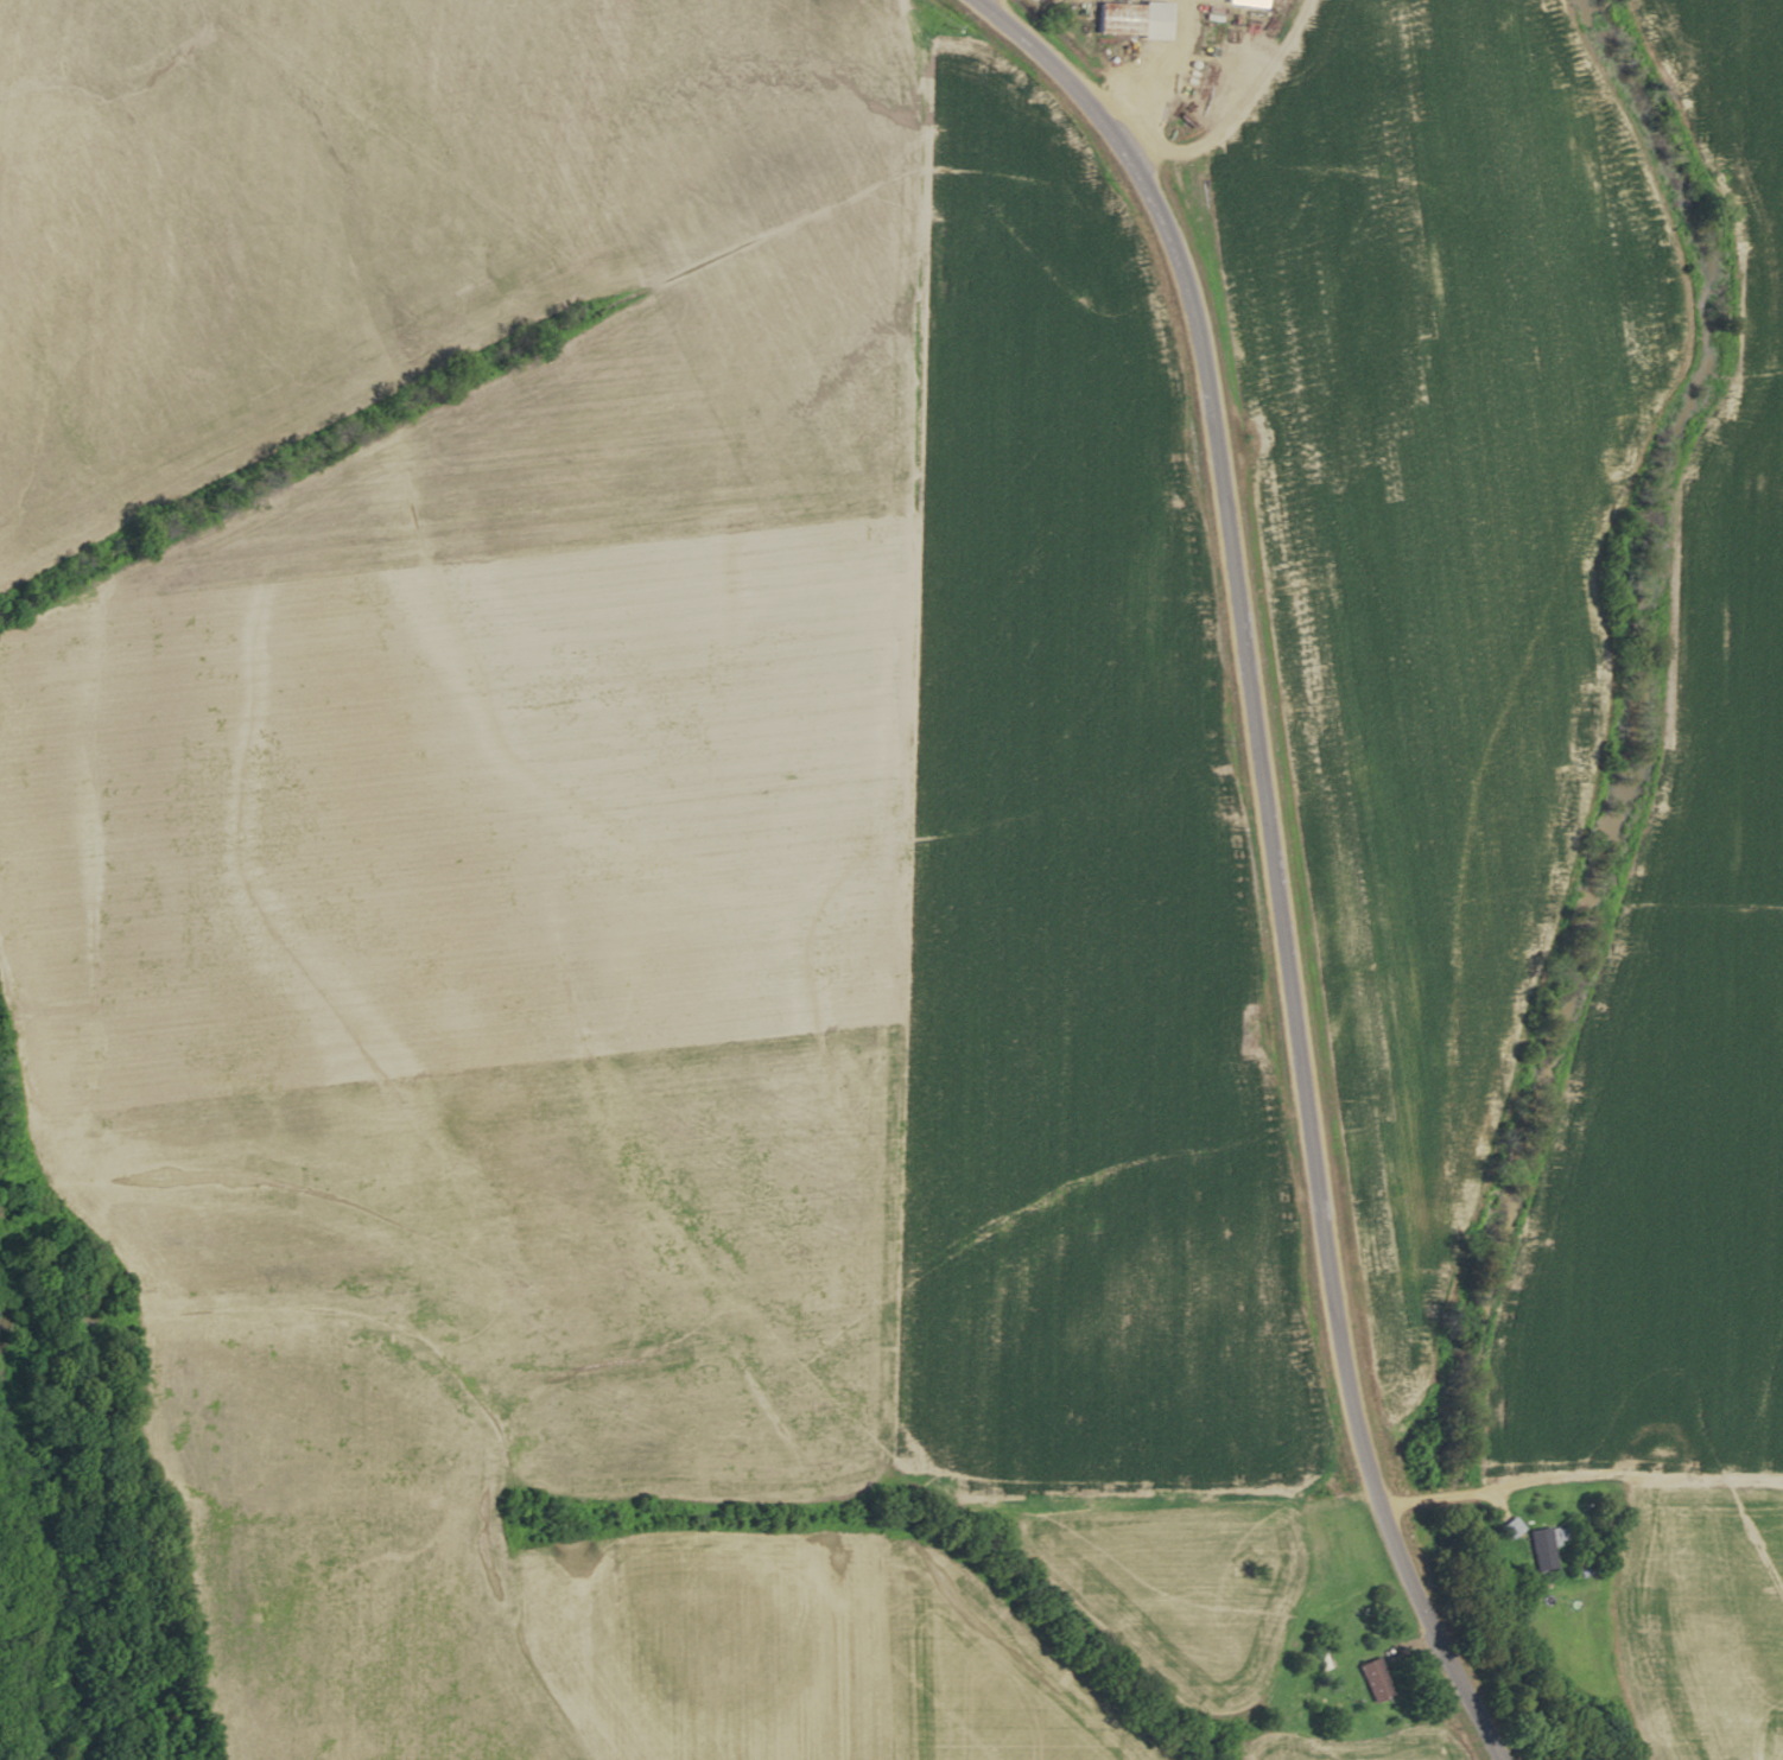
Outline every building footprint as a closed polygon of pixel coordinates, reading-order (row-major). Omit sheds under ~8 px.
[(1164,4),(1094,2),(1094,35),(1164,37),(1164,4)] [(1596,1569),(1587,1557),(1576,1566),(1585,1577),(1596,1569)] [(1393,1693),(1377,1656),(1356,1665),(1373,1702),(1393,1693)]
